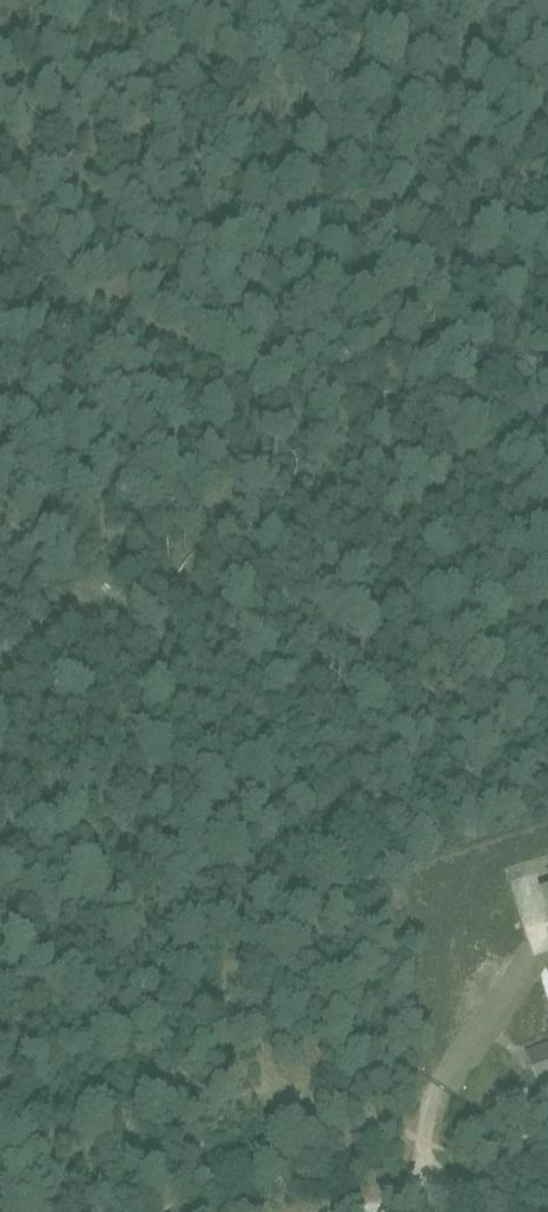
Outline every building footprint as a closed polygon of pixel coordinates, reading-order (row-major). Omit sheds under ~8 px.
[(535,1085),(547,1081),(547,1046),(525,1053),(535,1085)]
